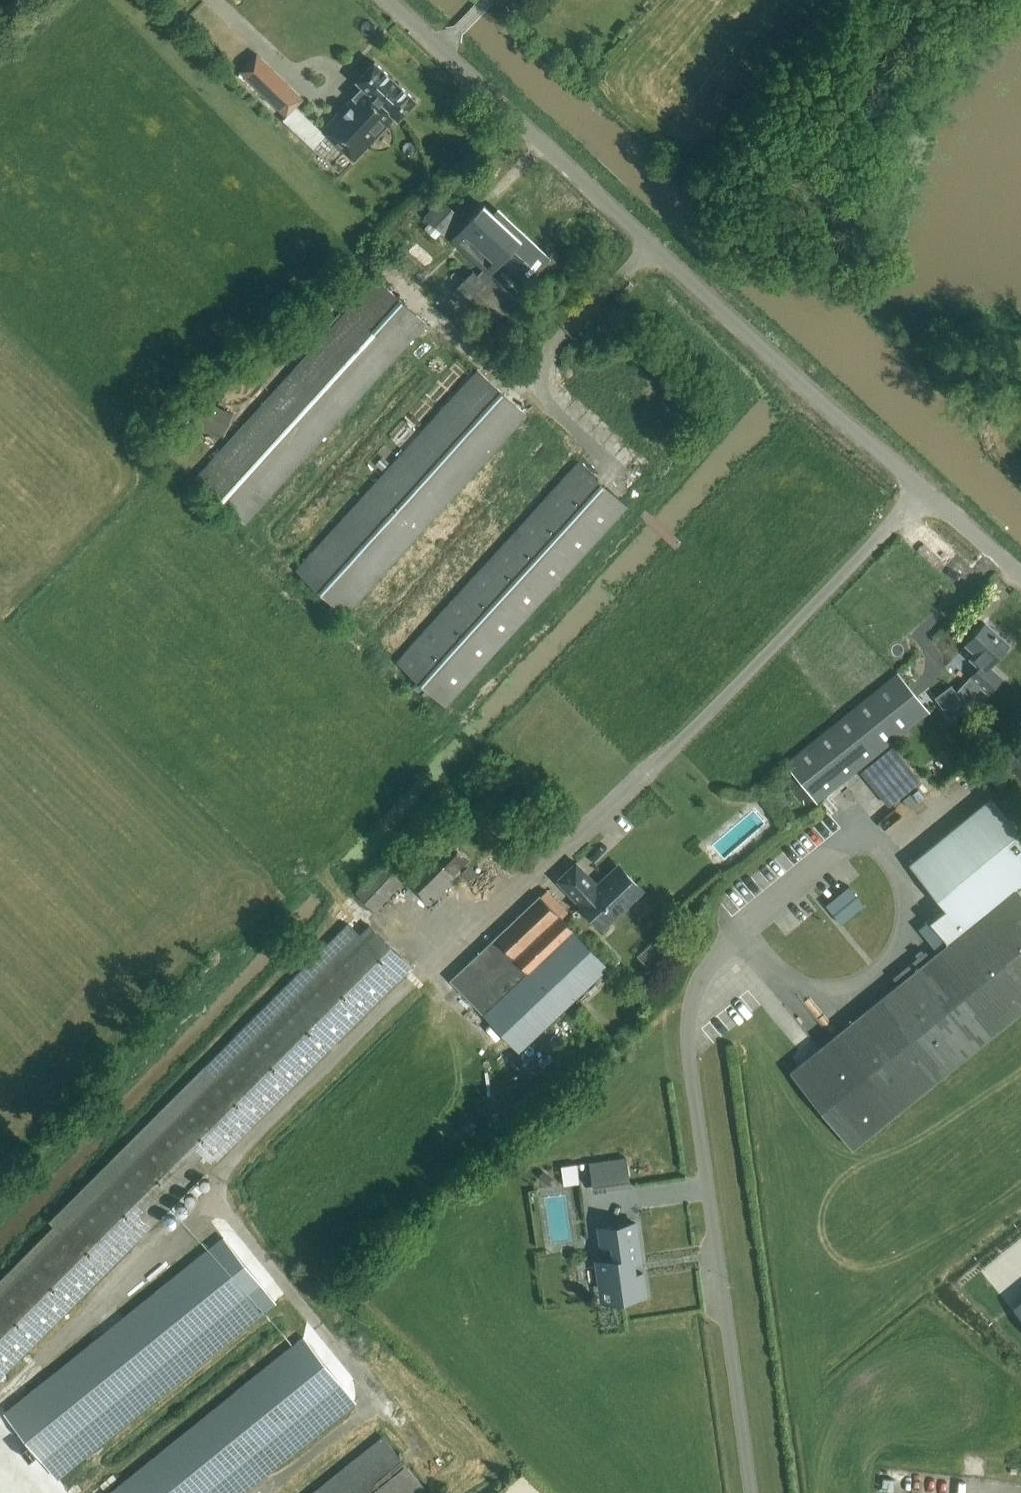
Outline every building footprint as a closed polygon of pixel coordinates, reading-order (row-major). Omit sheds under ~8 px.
[(303,99),(257,54),(239,72),(286,117),(303,99)] [(398,120),(416,101),(375,62),(357,82),(363,87),(322,131),(354,161),(395,117),(398,120)] [(462,218),(441,198),(424,216),(445,236),(462,218)] [(537,248),(511,223),(499,212),(476,236),(477,237),(471,244),(482,255),(488,247),(515,272),(537,248)] [(517,301),(484,270),(478,278),(473,273),(452,293),(466,306),(467,305),(491,328),(517,301)] [(245,523),(425,323),(376,280),(197,480),(245,523)] [(345,615),(525,416),(477,372),(297,571),(345,615)] [(189,419),(223,434),(232,413),(198,398),(189,419)] [(446,706),(627,507),(578,463),(398,662),(446,706)] [(987,693),(1000,679),(987,668),(1007,646),(984,624),(966,644),(975,652),(969,659),(979,667),(955,691),(951,685),(934,698),(950,719),(967,707),(965,704),(980,687),(987,693)] [(816,802),(927,713),(897,675),(786,765),(816,802)] [(1003,762),(1020,780),(1020,744),(1003,762)] [(991,799),(911,865),(946,908),(930,921),(948,944),(930,959),(925,953),(893,979),(898,985),(791,1073),(852,1148),(1020,1012),(1020,835),(991,799)] [(470,859),(449,839),(433,855),(429,852),(403,879),(430,905),(457,877),(454,874),(459,869),(470,880),(477,873),(469,865),(466,868),(463,866),(470,859)] [(374,911),(402,883),(382,864),(355,891),(374,911)] [(595,884),(576,864),(557,882),(601,927),(639,890),(618,868),(602,884),(599,881),(595,884)] [(841,924),(864,906),(848,886),(825,905),(841,924)] [(518,1052),(607,969),(608,969),(540,898),(452,981),(518,1052)] [(409,967),(368,926),(0,1295),(0,1378),(409,967)] [(629,1184),(626,1158),(589,1163),(593,1189),(629,1184)] [(600,1290),(613,1288),(615,1300),(645,1295),(642,1273),(635,1274),(633,1262),(641,1261),(635,1223),(599,1228),(601,1246),(607,1245),(609,1259),(596,1261),(600,1290)] [(47,1465),(264,1290),(222,1238),(5,1414),(47,1465)] [(344,1389),(303,1338),(110,1492),(215,1492),(344,1389)] [(424,1488),(383,1438),(314,1492),(418,1492),(424,1488)]
